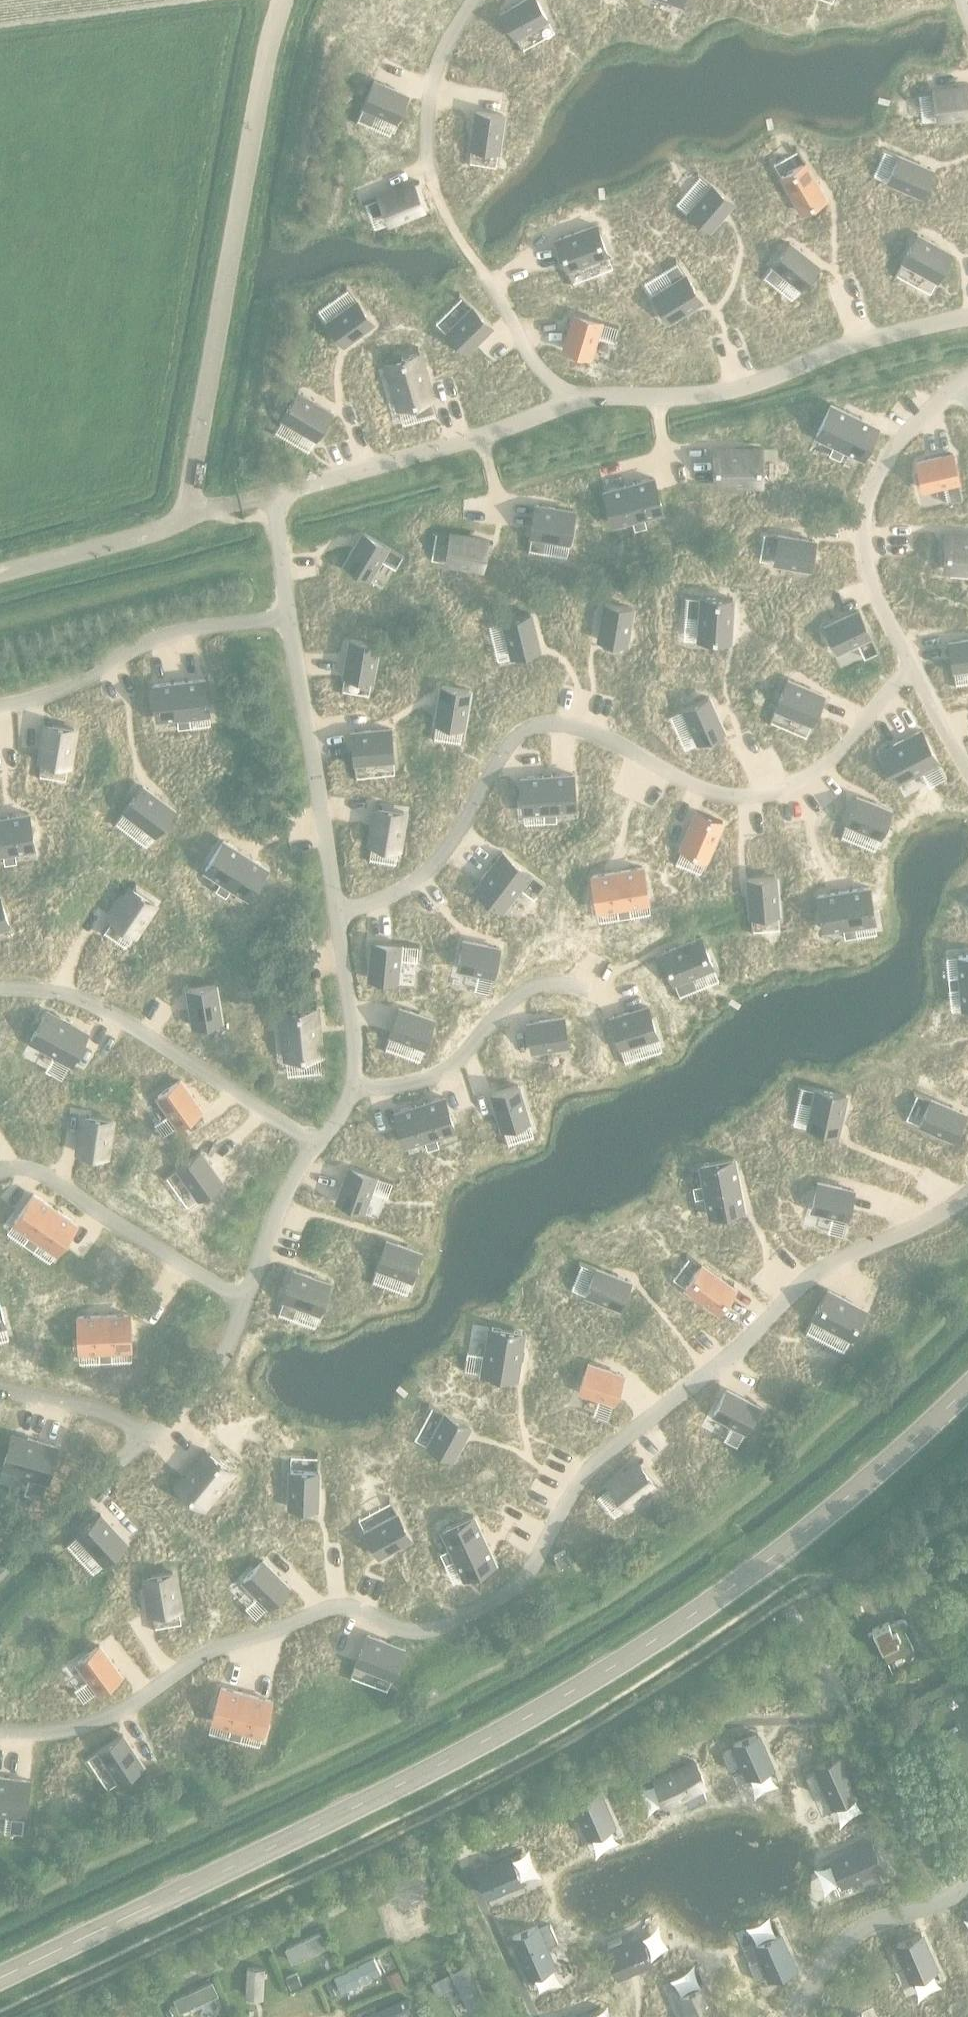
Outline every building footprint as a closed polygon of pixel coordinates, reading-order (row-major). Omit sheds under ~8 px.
[(501,13),(515,36),(547,18),(536,0),(524,0),(501,13)] [(373,80),(362,105),(395,120),(407,95),(373,80)] [(934,90),(937,117),(967,113),(967,86),(934,90)] [(476,110),(470,146),(497,151),(503,115),(476,110)] [(898,156),(887,181),(922,195),(933,170),(899,155),(898,156)] [(805,162),(781,176),(801,212),(825,199),(805,162)] [(413,182),(379,196),(379,197),(388,221),(423,208),(414,183),(413,182)] [(712,184),(688,212),(709,230),(733,202),(712,184)] [(596,224),(555,239),(566,268),(567,268),(607,253),(596,224)] [(918,235),(904,261),(937,279),(951,253),(918,235)] [(789,242),(772,264),(773,264),(801,287),(818,265),(789,242)] [(685,275),(652,295),(668,320),(702,300),(686,274),(685,275)] [(373,322),(357,300),(327,322),(343,344),(373,322)] [(492,325),(472,306),(458,321),(446,332),(466,351),(492,325)] [(567,338),(564,348),(589,356),(600,322),(600,321),(574,313),(566,338),(567,338)] [(419,352),(385,362),(398,407),(432,397),(419,352)] [(298,392),(283,418),(284,419),(316,437),(331,412),(298,392)] [(854,415),(830,404),(816,434),(834,443),(829,454),(834,456),(854,415)] [(834,456),(840,459),(845,448),(863,456),(877,426),(854,415),(834,456)] [(714,468),(714,484),(761,484),(761,449),(714,449),(714,468)] [(952,454),(916,462),(922,488),(958,480),(952,454)] [(653,477),(628,484),(637,516),(640,526),(646,524),(643,515),(662,510),(653,477)] [(628,484),(603,491),(612,523),(631,518),(634,528),(640,526),(637,516),(628,484)] [(535,505),(530,534),(531,535),(569,541),(574,511),(554,508),(535,505)] [(387,546),(363,532),(350,554),(345,564),(368,578),(386,547),(387,546)] [(487,540),(482,539),(450,534),(450,535),(446,561),(482,567),(487,541),(487,540)] [(944,569),(967,571),(967,535),(946,534),(944,569)] [(779,535),(774,562),(810,568),(815,541),(779,535)] [(701,596),(699,639),(729,641),(732,598),(701,596)] [(626,644),(632,608),(605,603),(598,640),(626,644)] [(858,610),(825,626),(837,650),(870,634),(858,610)] [(539,650),(530,614),(503,620),(504,621),(512,656),(539,650)] [(371,680),(377,643),(350,639),(347,655),(344,675),(345,676),(371,680)] [(949,642),(952,669),(967,667),(967,639),(949,642)] [(787,679),(775,707),(811,722),(823,695),(787,679)] [(462,727),(468,690),(441,686),(439,699),(435,722),(436,722),(462,727)] [(708,697),(683,708),(698,742),(723,731),(708,697)] [(73,728),(47,724),(40,760),(67,765),(73,728)] [(355,762),(393,758),(390,728),(351,732),(353,762),(355,762)] [(896,742),(880,751),(896,783),(920,770),(938,761),(921,730),(896,742)] [(550,821),(556,820),(555,809),(575,807),(573,774),(547,776),(550,821)] [(547,776),(521,778),(523,811),(543,809),(544,821),(550,821),(547,776)] [(142,786),(124,810),(155,833),(173,810),(158,798),(142,786)] [(856,796),(846,821),(880,835),(890,810),(856,796)] [(403,811),(376,807),(370,843),(371,844),(397,848),(403,811)] [(697,809),(680,848),(705,859),(722,820),(697,809)] [(14,816),(4,817),(10,862),(16,861),(14,849),(34,846),(29,813),(14,816)] [(2,851),(4,863),(10,862),(4,817),(0,818),(0,851),(2,851)] [(223,840),(205,869),(222,879),(217,887),(222,890),(227,882),(245,854),(230,845),(223,840)] [(530,874),(531,873),(502,851),(474,889),(502,910),(530,874)] [(227,882),(222,890),(227,893),(232,886),(249,896),(266,868),(251,859),(245,854),(227,882)] [(624,916),(630,915),(628,904),(648,900),(642,867),(617,872),(624,916)] [(617,872),(591,876),(597,909),(616,905),(618,917),(624,916),(617,872)] [(775,876),(747,879),(751,915),(778,913),(775,876)] [(111,918),(134,933),(157,898),(135,883),(111,918)] [(869,887),(843,891),(850,936),(856,935),(854,923),(874,920),(869,887)] [(843,891),(818,895),(823,928),(843,925),(844,937),(850,936),(843,891)] [(9,925),(0,898),(0,927),(9,925)] [(661,953),(672,982),(674,982),(713,966),(701,937),(661,953)] [(493,976),(499,948),(464,939),(457,967),(492,975),(493,976)] [(372,941),(369,978),(396,981),(400,944),(372,941)] [(948,977),(949,982),(967,981),(967,955),(958,956),(960,975),(948,977)] [(949,982),(949,988),(961,987),(963,1007),(967,1007),(967,981),(949,982)] [(188,989),(193,1026),(221,1021),(215,985),(188,989)] [(619,1047),(620,1046),(656,1035),(648,1006),(610,1018),(619,1047)] [(315,1008),(281,1011),(286,1058),(320,1054),(321,1054),(316,1008),(315,1008)] [(390,1034),(424,1046),(433,1020),(399,1008),(390,1034)] [(60,1018),(46,1010),(30,1041),(71,1063),(88,1032),(60,1018)] [(563,1017),(527,1023),(531,1050),(568,1044),(563,1017)] [(178,1126),(201,1110),(186,1088),(186,1089),(180,1080),(157,1096),(178,1125),(178,1126)] [(491,1093),(502,1129),(529,1121),(518,1085),(491,1093)] [(816,1088),(808,1126),(837,1133),(846,1094),(816,1088)] [(444,1097),(419,1104),(429,1136),(432,1145),(438,1143),(435,1134),(454,1128),(444,1097)] [(931,1099),(920,1124),(954,1139),(965,1114),(931,1099)] [(419,1104),(395,1112),(404,1143),(423,1138),(426,1146),(432,1145),(429,1136),(419,1104)] [(105,1156),(110,1119),(84,1115),(78,1152),(105,1156)] [(200,1151),(177,1167),(178,1168),(199,1197),(221,1182),(215,1173),(200,1151)] [(738,1184),(733,1159),(700,1164),(702,1175),(704,1184),(692,1186),(694,1192),(738,1184)] [(337,1200),(363,1210),(375,1176),(375,1175),(349,1166),(337,1200)] [(818,1182),(811,1209),(847,1217),(853,1190),(818,1182)] [(694,1192),(695,1198),(706,1196),(710,1215),(743,1209),(738,1184),(694,1192)] [(54,1209),(33,1194),(14,1221),(30,1233),(24,1242),(28,1246),(54,1209)] [(57,1251),(76,1224),(54,1209),(28,1246),(33,1249),(40,1239),(57,1251)] [(378,1267),(411,1279),(421,1253),(386,1240),(377,1266),(378,1267)] [(735,1289),(701,1265),(685,1287),(719,1311),(735,1289)] [(596,1268),(586,1294),(620,1307),(630,1282),(596,1268)] [(283,1299),(319,1311),(329,1283),(303,1274),(292,1270),(282,1298),(283,1299)] [(812,1317),(813,1317),(850,1337),(865,1310),(827,1289),(812,1317)] [(105,1361),(111,1360),(111,1348),(131,1347),(129,1314),(104,1315),(105,1361)] [(104,1315),(77,1316),(79,1350),(99,1349),(99,1361),(105,1361),(104,1315)] [(482,1373),(517,1379),(524,1333),(489,1327),(482,1372),(482,1373)] [(614,1401),(623,1375),(588,1364),(579,1390),(613,1401),(614,1401)] [(726,1389),(713,1413),(746,1430),(759,1406),(726,1389)] [(445,1413),(444,1414),(428,1445),(452,1458),(469,1426),(445,1413)] [(12,1434),(2,1467),(47,1481),(57,1447),(12,1434)] [(233,1471),(205,1449),(175,1486),(203,1508),(233,1471)] [(642,1459),(609,1485),(625,1505),(658,1479),(642,1459)] [(316,1471),(290,1470),(289,1507),(317,1508),(318,1471),(316,1471)] [(104,1562),(127,1542),(100,1513),(78,1533),(78,1534),(104,1562)] [(365,1531),(378,1555),(403,1542),(411,1538),(398,1514),(365,1531)] [(484,1539),(473,1515),(443,1529),(451,1547),(440,1552),(443,1558),(484,1539)] [(443,1558),(445,1563),(456,1558),(464,1576),(494,1563),(484,1539),(443,1558)] [(553,1555),(560,1568),(570,1563),(564,1550),(553,1555)] [(600,1559),(587,1566),(591,1574),(604,1567),(600,1559)] [(288,1586),(262,1560),(243,1579),(269,1605),(288,1586)] [(173,1572),(145,1576),(151,1612),(178,1608),(173,1572)] [(872,1630),(867,1633),(872,1642),(877,1640),(887,1660),(906,1651),(913,1648),(908,1638),(903,1628),(904,1628),(905,1627),(905,1626),(906,1626),(906,1625),(907,1624),(906,1623),(906,1622),(906,1621),(905,1620),(904,1619),(903,1619),(902,1618),(901,1618),(900,1618),(899,1619),(889,1624),(888,1621),(872,1628),(872,1630)] [(357,1662),(392,1677),(403,1648),(367,1634),(355,1662),(357,1662)] [(99,1645),(77,1661),(98,1690),(99,1691),(121,1675),(99,1645)] [(246,1694),(221,1688),(212,1720),(237,1726),(246,1694)] [(894,1689),(881,1696),(888,1709),(901,1701),(894,1689)] [(237,1726),(262,1733),(271,1701),(246,1694),(237,1726)] [(143,1765),(122,1734),(99,1749),(100,1750),(120,1780),(143,1765)] [(733,1748),(721,1753),(729,1771),(741,1766),(746,1778),(771,1767),(756,1734),(731,1745),(733,1748)] [(816,1770),(804,1775),(812,1793),(823,1788),(832,1806),(857,1795),(839,1756),(814,1767),(816,1770)] [(692,1760),(654,1777),(665,1803),(683,1795),(688,1807),(705,1799),(700,1787),(704,1786),(692,1760)] [(25,1815),(29,1780),(0,1777),(0,1813),(25,1815)] [(598,1790),(573,1801),(588,1833),(612,1822),(598,1790)] [(868,1843),(830,1860),(841,1885),(859,1877),(864,1889),(881,1881),(876,1869),(879,1868),(868,1843)] [(510,1854),(475,1870),(486,1895),(522,1879),(510,1854)] [(399,1919),(390,1923),(395,1935),(404,1931),(399,1919)] [(535,1925),(510,1936),(528,1975),(552,1964),(545,1946),(557,1941),(549,1924),(537,1929),(535,1925)] [(321,1932),(286,1949),(293,1963),(306,1957),(308,1961),(315,1958),(313,1954),(327,1947),(321,1932)] [(897,1948),(890,1951),(896,1963),(902,1960),(910,1977),(935,1966),(919,1932),(895,1943),(897,1948)] [(759,1957),(747,1963),(755,1981),(767,1975),(769,1978),(794,1967),(779,1934),(754,1945),(759,1957)] [(609,1948),(605,1950),(616,1975),(650,1960),(639,1935),(622,1943),(619,1935),(606,1941),(609,1948)] [(432,1938),(400,1954),(405,1965),(438,1950),(432,1938)] [(398,1971),(386,1976),(392,1988),(403,1982),(398,1971)] [(296,1972),(285,1977),(290,1988),(301,1983),(296,1972)] [(212,1982),(174,2000),(180,2013),(218,1995),(212,1982)] [(679,1998),(687,2016),(718,2016),(704,1987),(679,1998)] [(416,2007),(420,2016),(427,2016),(459,2002),(453,1990),(416,2007)] [(378,2011),(381,2016),(387,2016),(392,2015),(388,2007),(378,2011)]
